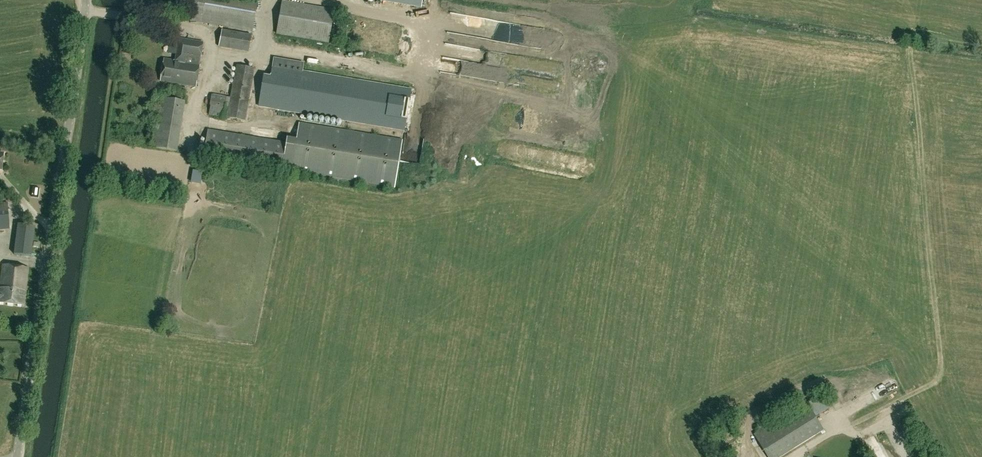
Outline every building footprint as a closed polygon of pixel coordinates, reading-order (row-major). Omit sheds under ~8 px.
[(191,20),(253,30),(258,0),(194,0),(191,20)] [(276,33),(328,43),(334,9),(282,0),(276,33)] [(252,34),(222,29),(219,46),(249,51),(252,34)] [(196,86),(203,42),(179,38),(175,60),(163,59),(160,80),(195,86),(196,86)] [(404,131),(411,90),(302,72),(303,63),(274,58),(270,77),(269,84),(262,87),(258,106),(404,131)] [(205,93),(201,112),(245,120),(254,68),(237,65),(231,98),(205,93)] [(187,88),(175,86),(173,96),(186,98),(187,88)] [(185,102),(161,98),(153,148),(176,151),(185,102)] [(291,172),(395,189),(403,140),(299,122),(291,172)] [(286,143),(207,129),(203,157),(281,170),(286,143)] [(0,204),(0,230),(9,229),(7,203),(0,204)] [(31,256),(35,226),(18,223),(14,254),(31,256)] [(24,306),(28,268),(2,265),(2,266),(0,280),(0,303),(24,306)] [(911,375),(905,364),(872,383),(877,393),(911,375)] [(877,429),(882,435),(888,430),(883,424),(877,429)] [(762,429),(727,453),(729,456),(766,456),(776,451),(762,429)] [(868,436),(873,447),(881,443),(876,432),(868,436)]
